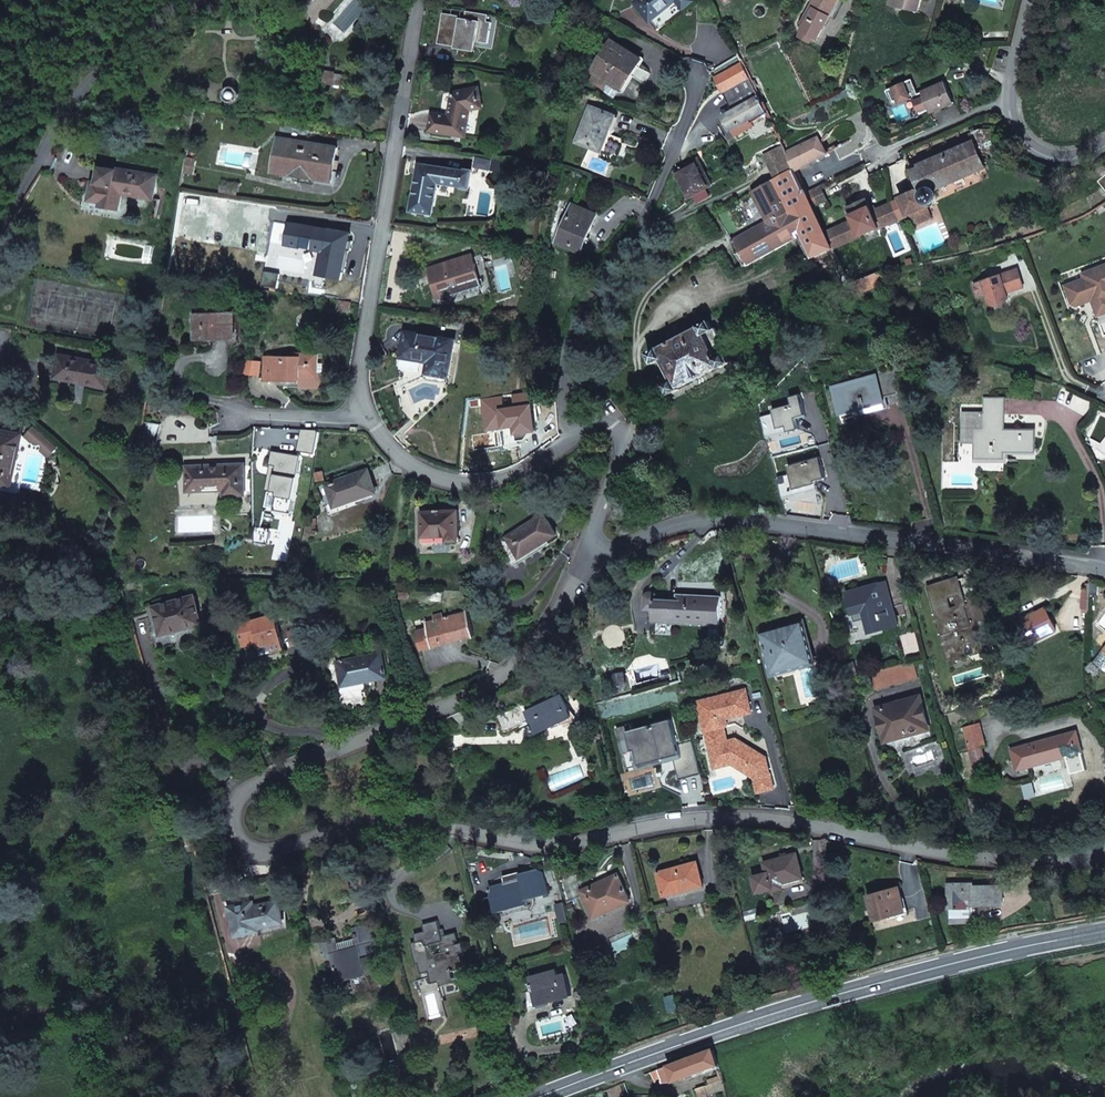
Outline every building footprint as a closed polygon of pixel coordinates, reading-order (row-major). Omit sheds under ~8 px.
[(209,17),(218,8),(211,0),(199,0),(196,2),(209,17)] [(684,9),(693,1),(693,0),(639,0),(636,3),(651,21),(677,0),(684,9)] [(811,8),(803,23),(806,25),(802,31),(800,36),(811,41),(813,36),(818,39),(825,26),(829,17),(819,11),(814,21),(809,18),(813,9),(818,0),(815,0),(811,8)] [(813,9),(809,18),(814,21),(819,11),(829,17),(838,0),(818,0),(813,9)] [(894,2),(897,4),(899,7),(918,12),(921,0),(892,0),(894,2)] [(456,38),(477,42),(488,43),(491,23),(487,22),(488,15),(467,12),(465,19),(461,19),(461,16),(443,14),(438,44),(454,46),(456,38)] [(965,34),(966,43),(978,42),(977,33),(965,34)] [(455,48),(475,52),(477,42),(456,38),(454,46),(455,48)] [(592,72),(621,90),(641,59),(612,41),(592,72)] [(756,125),(753,120),(767,112),(743,63),(716,78),(733,111),(723,116),(734,136),(756,125)] [(336,71),(316,69),(314,83),(335,85),(336,74),(336,71)] [(343,74),(336,74),(335,85),(341,86),(343,74)] [(931,110),(932,111),(954,101),(946,82),(924,92),(918,94),(912,79),(889,89),(894,101),(912,94),(921,114),(931,110)] [(433,114),(430,130),(466,136),(470,110),(483,107),(479,88),(453,93),(451,113),(454,114),(453,117),(450,117),(433,114)] [(610,130),(607,129),(612,115),(590,107),(577,142),(602,151),(603,147),(617,153),(622,138),(608,133),(610,130)] [(615,116),(612,115),(607,129),(610,130),(615,116)] [(935,189),(932,189),(985,166),(981,156),(986,154),(993,159),(997,161),(1001,162),(1006,160),(993,129),(981,129),(970,133),(975,144),(913,170),(921,190),(901,199),(908,216),(930,207),(929,203),(931,204),(932,203),(933,203),(935,202),(936,201),(937,201),(938,200),(938,198),(939,197),(939,195),(938,193),(937,192),(935,189)] [(795,169),(828,152),(819,135),(786,150),(795,169)] [(313,172),(311,179),(332,182),(338,147),(278,138),(273,173),(294,176),(295,169),(313,172)] [(795,169),(786,150),(784,145),(763,156),(775,179),(795,169)] [(186,157),(184,173),(194,175),(197,158),(186,157)] [(477,158),(475,167),(491,169),(492,160),(477,158)] [(675,171),(689,197),(712,185),(699,159),(675,171)] [(460,186),(461,188),(471,189),(474,172),(464,170),(463,171),(417,164),(410,210),(434,214),(440,183),(460,186)] [(118,211),(122,194),(154,200),(158,176),(117,169),(117,171),(101,168),(98,183),(93,182),(90,200),(101,202),(100,208),(118,211)] [(295,169),(294,176),(311,179),(313,172),(295,169)] [(829,255),(828,251),(833,248),(828,237),(826,233),(813,206),(807,193),(795,169),(775,179),(773,181),(801,235),(800,236),(812,257),(813,257),(815,261),(829,255)] [(746,265),(800,236),(801,235),(773,181),(714,213),(746,265)] [(821,186),(807,193),(813,206),(827,199),(821,186)] [(901,199),(893,202),(901,219),(908,216),(901,199)] [(837,233),(842,245),(901,219),(893,202),(873,212),(867,200),(849,209),(854,220),(835,229),(837,233)] [(560,240),(583,249),(595,217),(573,208),(560,240)] [(324,286),(326,277),(342,280),(350,233),(317,228),(318,221),(301,219),(300,226),(289,224),(273,221),(269,245),(278,247),(284,247),(285,245),(322,251),(318,275),(317,275),(316,277),(314,284),(324,286)] [(837,233),(828,237),(833,248),(842,245),(837,233)] [(269,245),(267,253),(277,255),(278,247),(269,245)] [(439,286),(441,293),(480,280),(472,254),(481,251),(479,245),(464,250),(465,256),(427,267),(434,287),(439,286)] [(1080,273),(1082,278),(1067,284),(1070,294),(1068,299),(1070,305),(1076,308),(1084,304),(1084,302),(1090,299),(1091,302),(1094,311),(1104,307),(1104,264),(1080,273)] [(972,284),(976,296),(985,294),(989,305),(999,305),(1007,299),(1005,293),(1022,287),(1017,270),(972,284)] [(860,288),(863,291),(891,281),(888,271),(883,271),(856,281),(860,288)] [(856,281),(850,283),(854,291),(860,288),(856,281)] [(340,298),(338,307),(350,309),(352,300),(340,298)] [(1094,311),(1097,318),(1104,315),(1104,307),(1094,311)] [(194,316),(195,339),(234,338),(233,314),(194,316)] [(665,385),(670,395),(731,362),(726,354),(728,352),(716,328),(714,329),(710,322),(689,333),(685,327),(669,334),(672,342),(649,354),(653,364),(662,359),(673,380),(665,385)] [(430,362),(428,373),(449,377),(456,340),(406,332),(402,357),(430,362)] [(264,356),(264,381),(301,381),(301,377),(319,378),(320,354),(300,353),(300,357),(295,356),(264,356)] [(60,355),(55,378),(108,388),(112,366),(60,355)] [(833,387),(840,414),(883,402),(881,394),(898,389),(892,371),(876,375),(833,387)] [(301,381),(301,388),(318,388),(322,388),(325,385),(325,376),(319,376),(319,378),(301,377),(301,381)] [(761,416),(767,437),(800,429),(797,418),(806,415),(801,394),(790,397),(792,404),(773,409),(774,413),(761,416)] [(1004,414),(1004,398),(985,398),(985,414),(1004,414)] [(840,414),(842,419),(885,407),(883,402),(840,414)] [(1004,429),(997,429),(997,418),(985,418),(985,429),(976,429),(975,459),(1007,459),(1007,451),(1034,451),(1035,430),(1004,429)] [(145,422),(141,446),(155,448),(160,425),(145,422)] [(64,454),(33,427),(24,437),(31,443),(49,451),(48,458),(55,464),(64,454)] [(298,451),(317,454),(320,432),(318,430),(302,429),(298,451)] [(0,431),(0,482),(12,484),(21,434),(0,431)] [(303,456),(273,451),(264,508),(276,510),(275,513),(293,516),(303,456)] [(790,473),(777,477),(783,498),(805,493),(803,487),(816,483),(816,481),(826,478),(820,457),(788,465),(790,473)] [(244,465),(227,466),(187,467),(188,491),(222,489),(225,489),(225,495),(245,494),(245,493),(244,466),(244,465)] [(258,466),(244,466),(245,493),(259,492),(258,466)] [(358,504),(356,499),(376,492),(368,470),(327,485),(335,507),(328,509),(330,514),(358,504)] [(322,471),(315,473),(317,481),(325,478),(322,471)] [(12,484),(0,482),(0,489),(10,491),(12,484)] [(803,487),(805,493),(818,489),(816,483),(803,487)] [(422,512),(423,543),(460,541),(458,510),(422,512)] [(512,563),(520,558),(557,534),(544,514),(507,537),(511,543),(502,548),(512,563)] [(315,535),(318,535),(318,530),(317,530),(317,519),(306,519),(306,533),(313,533),(315,535)] [(264,526),(255,525),(256,540),(262,541),(264,526)] [(271,527),(264,526),(262,541),(269,542),(271,527)] [(965,604),(958,580),(941,585),(949,609),(965,604)] [(865,609),(871,631),(897,624),(886,583),(848,593),(854,612),(865,609)] [(937,619),(951,658),(991,645),(986,630),(982,631),(979,623),(986,621),(978,597),(967,600),(967,603),(965,604),(949,609),(941,585),(927,589),(934,611),(931,612),(933,621),(937,619)] [(481,592),(484,605),(496,602),(493,589),(481,592)] [(1086,600),(1087,602),(1090,602),(1090,592),(1082,590),(1081,599),(1086,600)] [(655,609),(654,621),(720,625),(723,596),(678,594),(678,601),(655,600),(656,593),(653,592),(650,592),(647,593),(645,596),(644,609),(655,609)] [(153,607),(161,636),(203,624),(195,595),(153,607)] [(1045,632),(1047,635),(1057,630),(1045,608),(1021,620),(1030,639),(1045,632)] [(423,649),(433,646),(473,636),(467,611),(445,617),(444,612),(434,615),(436,620),(437,625),(428,628),(418,630),(423,649)] [(259,643),(263,655),(284,650),(274,614),(239,624),(245,647),(259,643)] [(790,672),(814,665),(813,660),(803,625),(802,619),(778,626),(779,631),(763,635),(773,671),(789,666),(790,672)] [(1030,639),(1032,643),(1047,635),(1045,632),(1030,639)] [(1096,661),(1104,668),(1104,649),(1096,661)] [(337,662),(342,686),(387,678),(381,653),(337,662)] [(869,673),(874,690),(918,677),(913,661),(869,673)] [(623,673),(612,676),(615,687),(617,689),(621,691),(623,691),(625,690),(627,686),(626,684),(623,673)] [(726,741),(723,726),(722,727),(720,720),(725,719),(751,712),(745,689),(696,702),(702,722),(713,720),(715,728),(704,731),(714,768),(731,764),(743,771),(749,770),(752,765),(759,769),(761,775),(754,777),(758,792),(774,788),(766,757),(735,739),(726,741)] [(533,722),(539,733),(571,718),(560,695),(528,710),(526,706),(495,719),(503,736),(533,722)] [(908,735),(906,730),(928,724),(920,696),(876,708),(885,742),(908,735)] [(623,699),(616,701),(618,709),(625,707),(623,699)] [(677,779),(699,774),(690,741),(677,744),(671,719),(653,723),(654,726),(649,727),(631,732),(630,728),(629,723),(614,726),(620,752),(630,749),(634,748),(637,760),(661,755),(662,758),(671,756),(672,760),(677,779)] [(702,722),(704,731),(715,728),(713,720),(702,722)] [(963,727),(964,733),(967,742),(983,738),(979,723),(963,727)] [(928,724),(906,730),(908,735),(929,730),(928,724)] [(1082,752),(1076,732),(1037,742),(1042,762),(1082,752)] [(964,733),(955,735),(960,751),(969,749),(967,742),(964,733)] [(969,750),(981,747),(985,746),(983,738),(967,742),(969,749),(969,750)] [(1022,746),(1028,766),(1042,762),(1037,742),(1022,746)] [(1022,746),(1012,749),(1017,769),(1028,766),(1022,746)] [(981,747),(969,750),(973,765),(985,762),(981,747)] [(634,748),(630,749),(634,769),(672,760),(671,756),(662,758),(661,755),(637,760),(634,748)] [(743,771),(754,777),(761,775),(759,769),(752,765),(749,770),(743,771)] [(784,888),(782,883),(804,878),(797,854),(765,863),(767,873),(754,877),(758,893),(772,889),(772,891),(784,888)] [(658,872),(664,895),(703,885),(697,862),(658,872)] [(491,888),(497,910),(528,902),(524,889),(546,883),(543,872),(538,870),(521,874),(522,880),(512,882),(491,888)] [(520,871),(510,874),(512,882),(522,880),(521,874),(520,871)] [(568,901),(583,894),(581,890),(576,872),(560,879),(568,901)] [(603,911),(602,908),(629,896),(618,874),(581,890),(583,894),(594,918),(605,913),(603,911)] [(804,878),(782,883),(784,888),(805,882),(804,878)] [(209,885),(211,895),(222,892),(219,882),(209,885)] [(970,902),(982,902),(1003,902),(1004,886),(974,886),(974,883),(949,883),(949,908),(953,908),(952,921),(969,921),(970,902)] [(893,914),(892,912),(905,908),(899,886),(869,895),(876,919),(893,914)] [(602,908),(603,911),(630,899),(629,896),(602,908)] [(261,930),(260,928),(284,922),(280,905),(279,901),(254,906),(255,911),(247,912),(246,904),(230,907),(237,936),(260,930),(261,930)] [(254,906),(253,902),(246,904),(247,912),(255,911),(254,906)] [(982,902),(970,902),(969,921),(982,906),(982,902)] [(284,904),(280,905),(284,922),(288,922),(284,904)] [(572,907),(565,910),(568,921),(576,917),(572,907)] [(744,912),(746,922),(760,918),(757,908),(744,912)] [(430,971),(433,984),(455,978),(454,973),(454,972),(454,971),(455,970),(465,967),(461,956),(459,956),(458,954),(465,952),(462,943),(455,944),(455,942),(459,941),(456,933),(447,936),(447,939),(443,941),(442,937),(438,921),(423,925),(425,931),(415,934),(417,942),(412,943),(417,964),(420,963),(422,974),(430,971)] [(261,935),(290,928),(288,922),(284,922),(260,928),(261,930),(261,935)] [(333,959),(340,982),(381,970),(378,959),(374,944),(376,943),(371,925),(354,930),(357,938),(359,947),(339,953),(337,944),(335,940),(322,943),(325,957),(333,959)] [(357,938),(337,944),(339,953),(359,947),(357,938)] [(376,943),(374,944),(378,959),(383,958),(379,942),(376,943)] [(870,957),(874,967),(888,963),(886,953),(870,957)] [(548,998),(549,1001),(571,995),(565,972),(558,974),(558,970),(530,978),(533,991),(528,992),(529,1004),(530,1006),(531,1006),(532,1006),(536,1001),(548,998)] [(674,996),(665,998),(669,1012),(677,1010),(674,996)] [(674,1082),(691,1075),(719,1065),(713,1049),(667,1066),(674,1082)] [(402,1058),(402,1061),(405,1064),(409,1066),(412,1066),(414,1064),(416,1061),(417,1057),(415,1054),(414,1052),(411,1050),(407,1052),(403,1055),(402,1058)] [(719,1065),(691,1075),(692,1078),(720,1068),(719,1065)] [(667,1066),(658,1070),(661,1079),(663,1084),(674,1082),(667,1066)] [(652,1072),(655,1081),(661,1079),(658,1070),(652,1072)] [(708,1095),(726,1090),(724,1079),(697,1089),(699,1096),(709,1096),(708,1095)]
